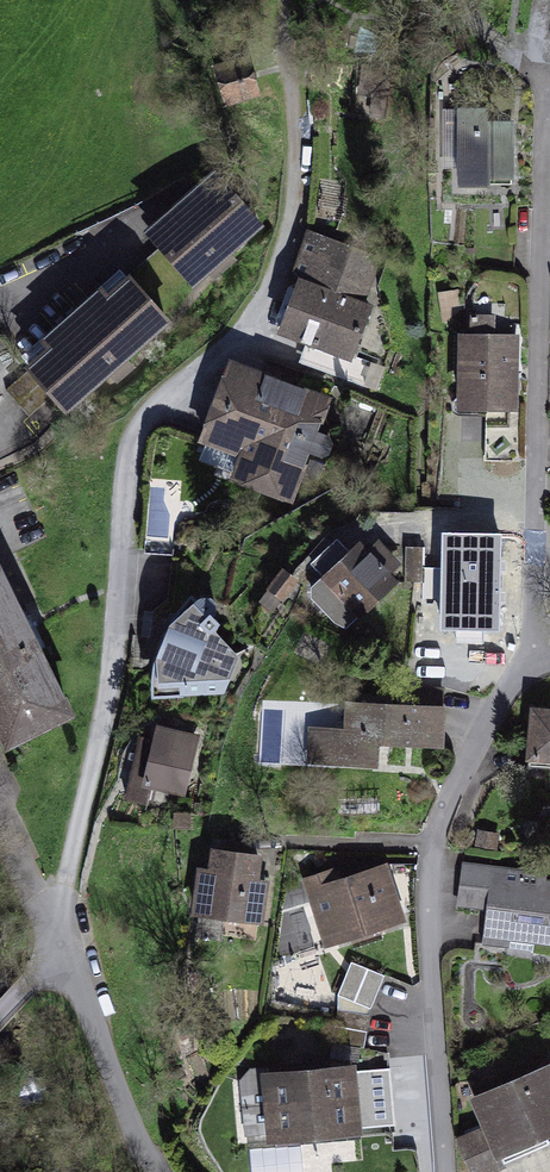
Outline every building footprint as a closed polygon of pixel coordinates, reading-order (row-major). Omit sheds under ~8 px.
[(402,42),(404,61),(417,60),(415,41),(402,42)] [(258,97),(247,59),(218,68),(229,105),(258,97)] [(461,111),(461,185),(488,185),(488,178),(512,178),(512,125),(486,125),(486,111),(461,111)] [(215,177),(151,232),(166,249),(153,261),(177,289),(190,277),(194,282),(213,265),(220,273),(234,260),(228,253),(258,226),(215,177)] [(378,260),(326,241),(309,285),(301,282),(282,332),(350,358),(369,308),(361,305),(378,260)] [(177,289),(153,261),(98,310),(92,304),(59,333),(64,339),(6,391),(29,418),(56,395),(66,408),(109,371),(117,380),(131,368),(123,358),(166,321),(155,308),(177,289)] [(514,336),(464,335),(463,406),(513,407),(514,336)] [(326,400),(240,368),(223,413),(216,410),(205,440),(245,455),(237,477),(291,498),(308,451),(316,455),(323,454),(328,451),(330,446),(329,439),(324,435),(316,432),(326,400)] [(339,457),(344,470),(359,463),(354,450),(339,457)] [(176,547),(176,481),(149,480),(148,547),(176,547)] [(499,537),(445,537),(445,547),(444,627),(498,628),(499,537)] [(368,554),(359,545),(315,587),(314,597),(325,610),(335,610),(345,600),(361,616),(396,584),(384,572),(395,562),(378,544),(368,554)] [(406,548),(406,581),(421,581),(422,549),(406,548)] [(284,573),(263,599),(275,608),(295,582),(284,573)] [(5,712),(18,739),(70,713),(55,684),(49,687),(27,645),(34,641),(23,619),(16,622),(0,590),(0,714),(5,712)] [(212,602),(207,599),(199,600),(195,603),(193,608),(188,620),(184,628),(182,633),(182,639),(182,648),(178,655),(170,660),(168,666),(166,693),(223,692),(228,681),(228,676),(231,673),(234,662),(233,656),(230,650),(225,645),(219,642),(217,639),(216,633),(217,628),(220,624),(214,617),(215,613),(215,609),(214,605),(212,602)] [(349,732),(315,731),(314,763),(375,765),(376,743),(442,746),(444,708),(350,704),(349,732)] [(535,711),(530,766),(549,767),(549,712),(535,711)] [(153,734),(141,732),(128,798),(143,801),(146,785),(186,793),(199,729),(156,721),(153,734)] [(481,831),(479,843),(498,845),(500,833),(481,831)] [(258,856),(218,851),(215,870),(202,868),(196,915),(201,915),(199,936),(219,938),(222,918),(259,923),(264,892),(253,891),(258,856)] [(463,863),(460,895),(488,898),(483,944),(510,947),(511,936),(549,941),(549,886),(542,885),(543,875),(498,870),(498,867),(463,863)] [(399,918),(383,870),(336,886),(332,872),(308,880),(329,941),(399,918)] [(384,976),(352,962),(338,995),(370,1009),(384,976)] [(338,1011),(332,1043),(365,1049),(371,1016),(338,1011)] [(306,1065),(252,1070),(253,1082),(241,1083),(246,1134),(300,1130),(301,1139),(330,1137),(329,1127),(352,1125),(348,1072),(307,1075),(306,1065)] [(475,1099),(488,1128),(459,1140),(472,1171),(481,1171),(549,1142),(549,1134),(548,1130),(549,1130),(549,1068),(475,1099)]
